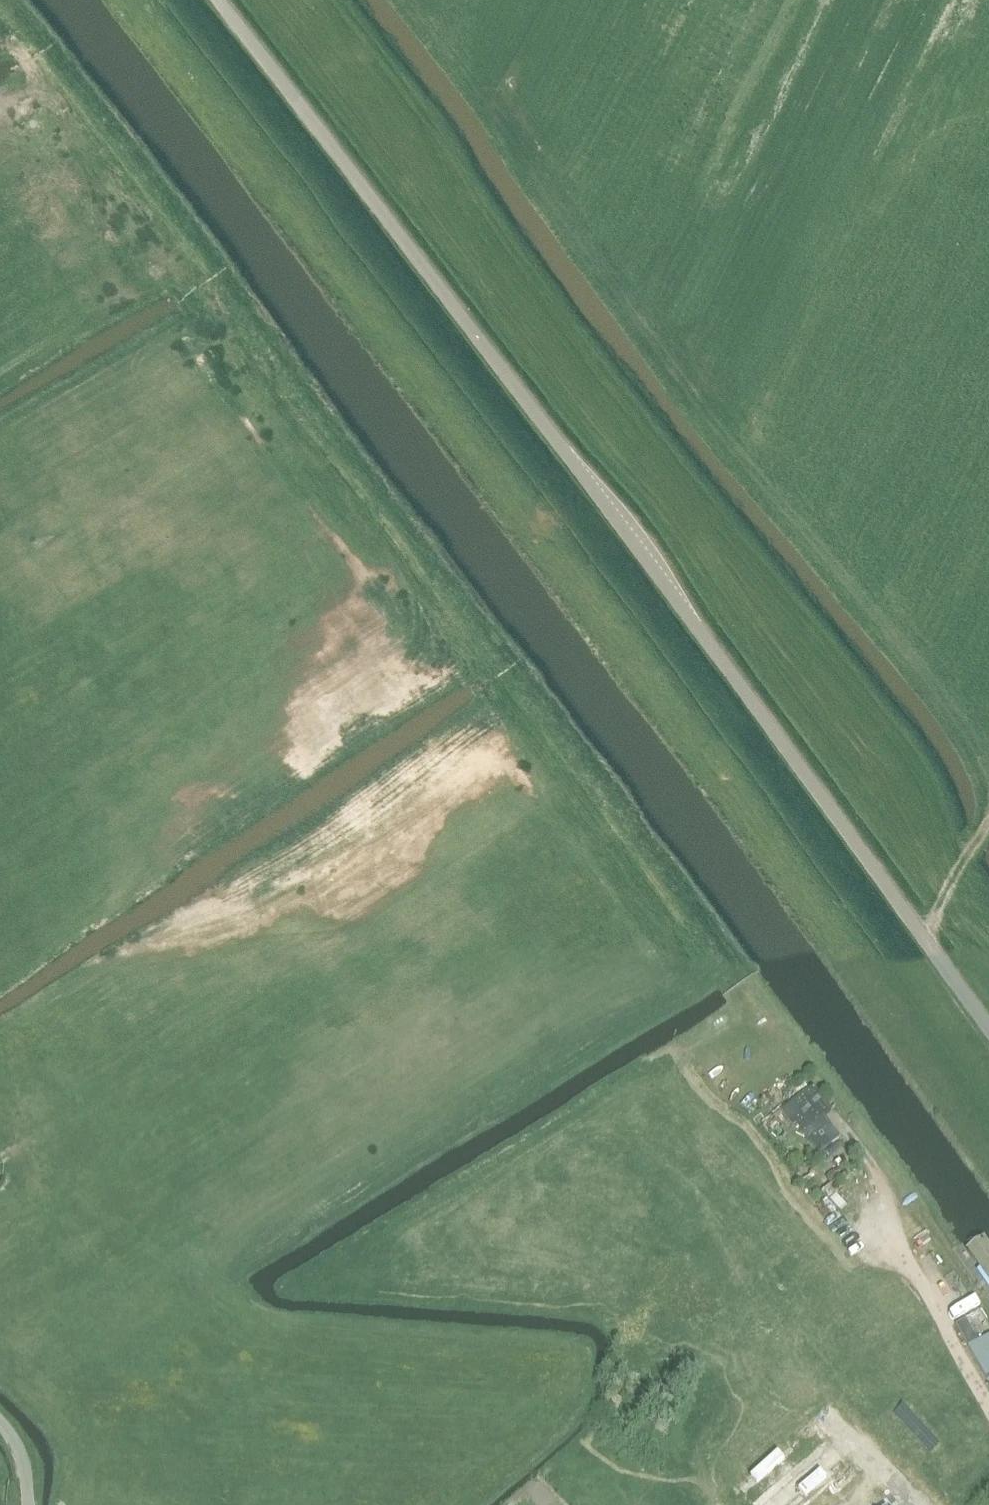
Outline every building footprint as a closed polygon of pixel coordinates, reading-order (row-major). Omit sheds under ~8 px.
[(792,1102),(780,1111),(785,1118),(792,1128),(797,1124),(802,1131),(818,1154),(834,1144),(833,1141),(836,1139),(828,1126),(829,1125),(823,1117),(832,1110),(814,1086),(792,1102)] [(984,1236),(958,1253),(988,1299),(988,1243),(984,1236)] [(954,1326),(964,1348),(981,1340),(970,1318),(954,1326)]
